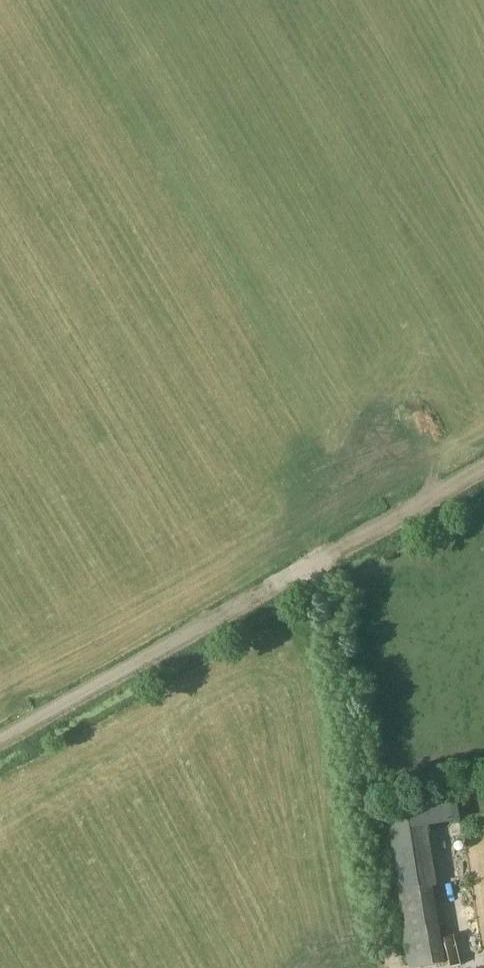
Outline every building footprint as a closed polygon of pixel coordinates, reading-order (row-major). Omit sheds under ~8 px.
[(412,829),(428,826),(461,821),(457,800),(409,807),(412,829)] [(483,901),(483,837),(473,838),(476,901),(483,901)] [(442,963),(439,942),(409,947),(412,967),(442,963)]
